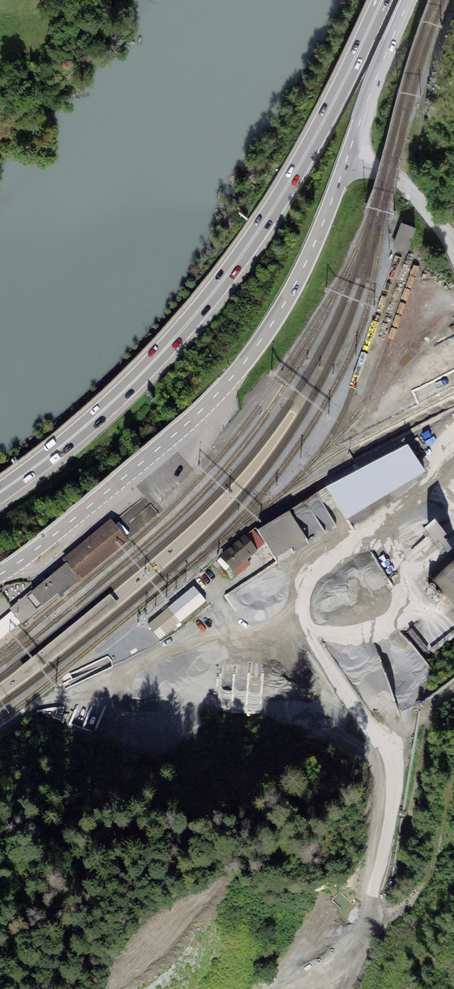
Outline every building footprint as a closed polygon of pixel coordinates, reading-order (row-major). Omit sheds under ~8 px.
[(409,250),(417,225),(402,220),(394,245),(409,250)] [(289,515),(258,535),(275,563),(307,543),(289,515)] [(128,543),(110,522),(62,562),(66,566),(78,582),(80,584),(128,543)] [(233,573),(258,553),(246,538),(221,558),(233,573)] [(430,584),(453,614),(453,565),(430,584)] [(66,566),(32,594),(44,610),(78,582),(66,566)] [(243,603),(256,598),(250,584),(228,593),(231,600),(240,596),(243,603)] [(206,603),(194,588),(147,627),(159,642),(206,603)] [(31,593),(9,611),(10,613),(20,625),(22,628),(44,610),(32,594),(31,593)] [(22,665),(19,667),(29,679),(31,677),(56,657),(107,617),(120,606),(110,594),(46,646),(22,665)] [(0,622),(0,642),(20,625),(10,613),(0,622)]
